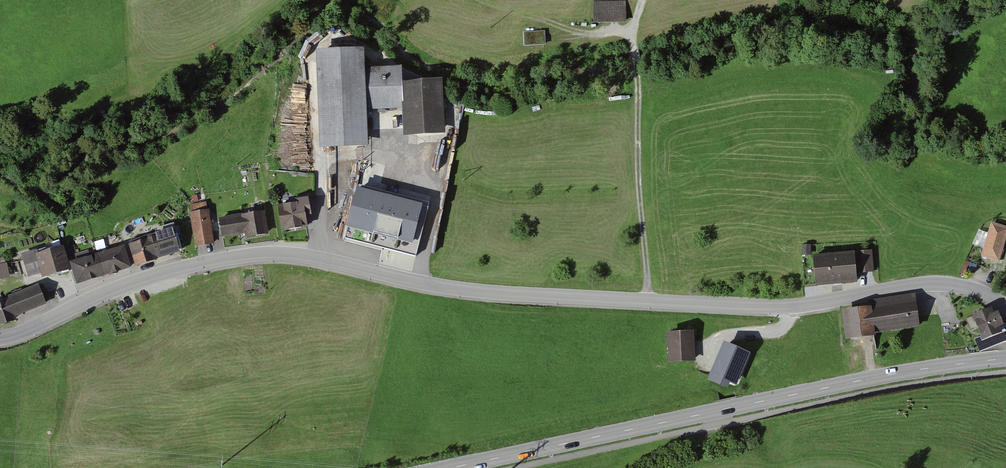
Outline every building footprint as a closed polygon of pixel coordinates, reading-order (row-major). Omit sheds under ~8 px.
[(593,1),(593,24),(626,23),(626,1),(593,1)] [(524,47),(546,46),(545,31),(523,32),(524,47)] [(316,51),(320,150),(368,148),(367,110),(404,109),(403,83),(402,68),(366,69),(365,50),(316,51)] [(403,83),(404,109),(405,136),(445,135),(443,82),(403,83)] [(447,174),(451,155),(440,153),(437,172),(447,174)] [(432,202),(358,183),(343,241),(417,260),(432,202)] [(312,216),(309,198),(297,200),(297,204),(277,208),(282,233),(308,228),(306,218),(312,216)] [(191,214),(189,214),(195,247),(214,244),(207,202),(190,205),(191,214)] [(265,212),(219,220),(222,238),(244,234),(245,239),(269,235),(265,212)] [(991,223),(981,256),(1000,262),(1005,240),(1005,227),(991,223)] [(155,237),(129,246),(135,267),(158,261),(157,260),(180,253),(173,229),(154,235),(155,237)] [(802,246),(802,256),(812,255),(811,245),(802,246)] [(71,271),(64,246),(35,255),(34,251),(21,255),(28,278),(41,274),(42,279),(71,271)] [(131,269),(124,246),(70,263),(77,285),(131,269)] [(872,251),(812,257),(815,287),(857,283),(856,274),(874,272),(872,251)] [(10,278),(7,263),(6,263),(4,257),(0,258),(0,280),(10,278)] [(0,300),(0,327),(16,321),(14,317),(47,305),(40,286),(0,300)] [(870,301),(871,307),(916,300),(915,294),(870,301)] [(871,307),(841,311),(845,341),(876,336),(875,334),(919,328),(916,300),(871,307)] [(992,309),(972,316),(980,337),(982,341),(1002,333),(1000,328),(1004,326),(998,313),(995,315),(992,309)] [(980,337),(974,339),(979,353),(1005,342),(1005,333),(1004,326),(1000,328),(1002,333),(982,341),(980,337)] [(694,332),(666,333),(668,364),(696,362),(694,332)] [(751,354),(723,342),(706,381),(727,390),(730,385),(737,388),(751,354)]
